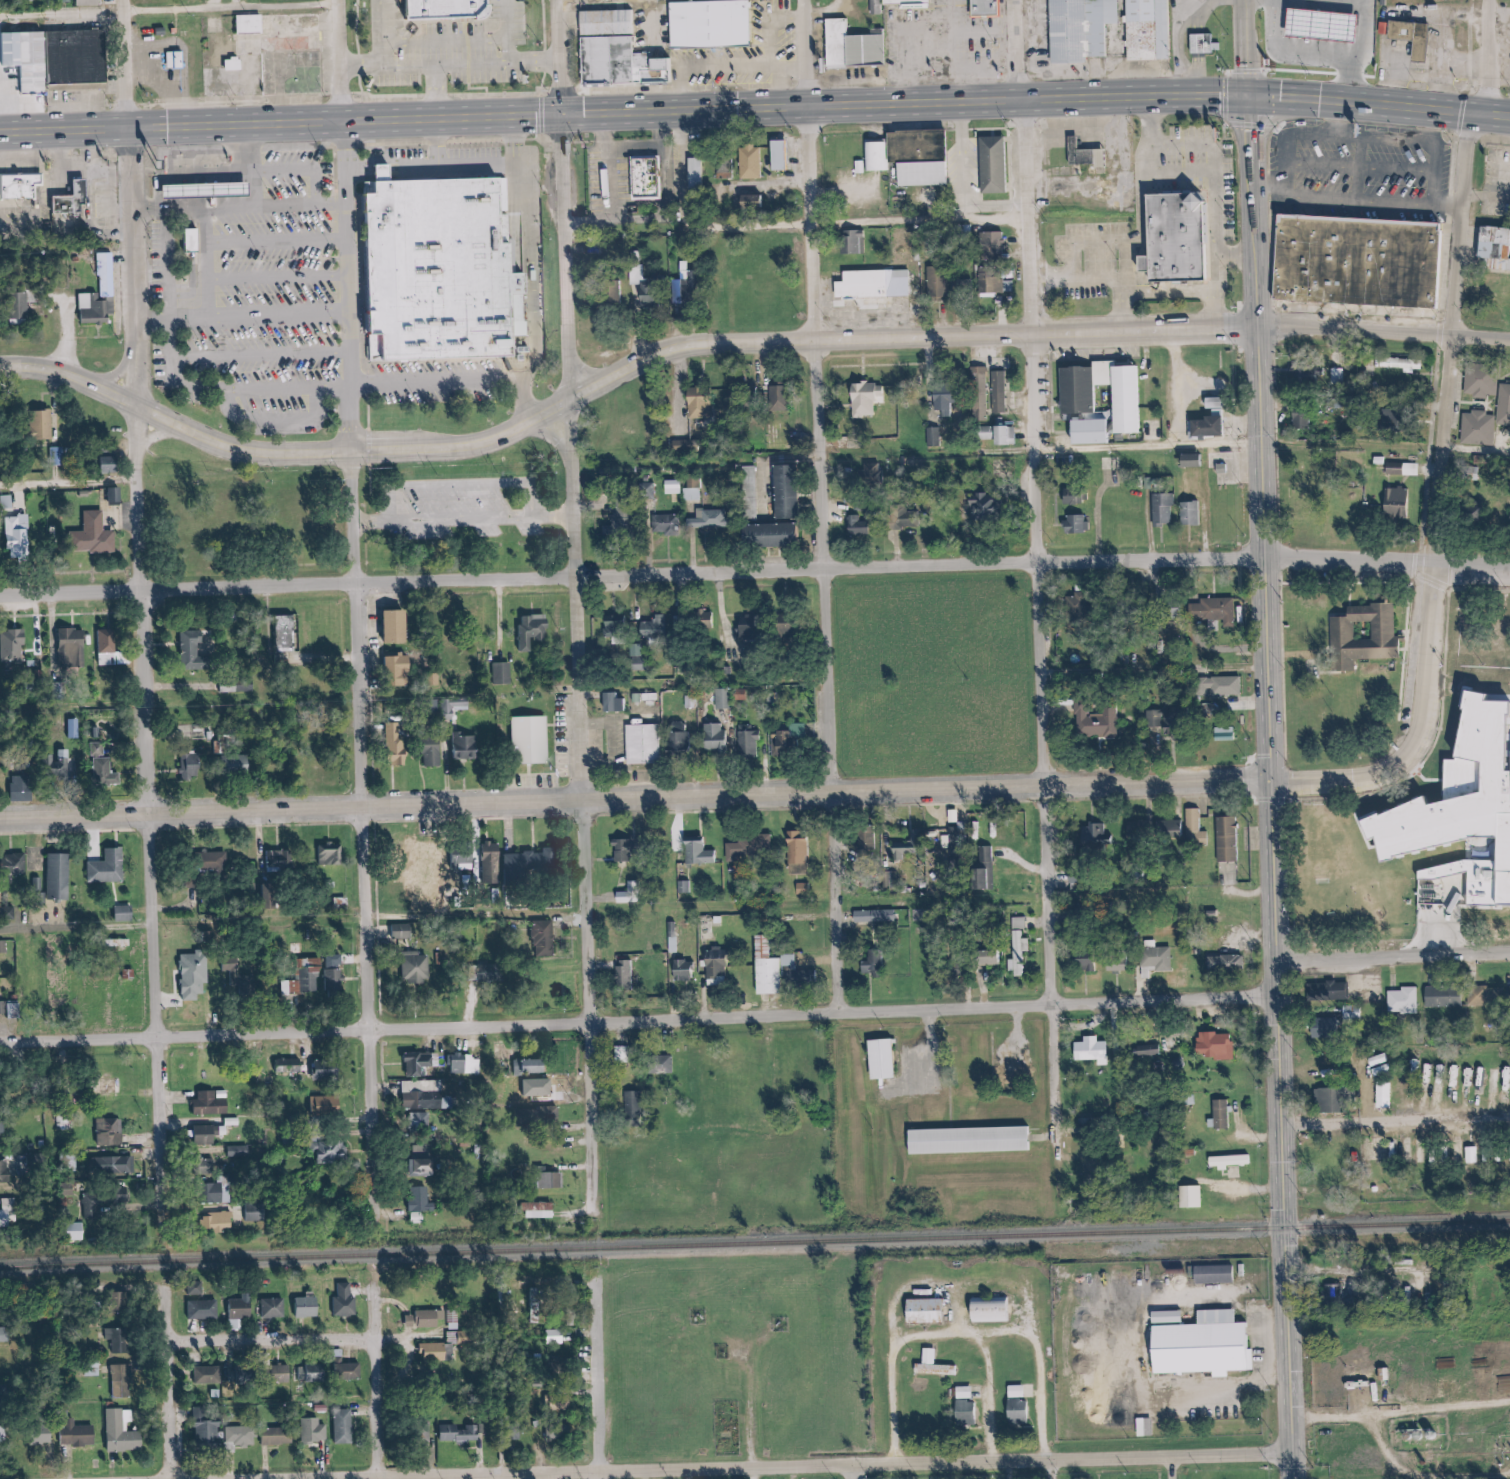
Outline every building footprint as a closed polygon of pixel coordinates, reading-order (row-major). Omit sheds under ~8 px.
[(481,20),(493,12),(496,5),(496,0),(415,0),(415,20),(481,20)] [(684,48),(764,45),(763,0),(709,0),(682,1),(684,48)] [(883,15),(893,14),(893,0),(883,0),(883,15)] [(984,15),(984,0),(1009,0),(1009,14),(984,15)] [(1062,63),(1099,63),(1098,56),(1118,56),(1116,24),(1129,23),(1128,0),(1061,0),(1062,63)] [(1156,59),(1169,59),(1180,59),(1178,0),(1137,0),(1138,59),(1156,59)] [(644,10),(593,12),(594,35),(645,33),(644,10)] [(271,13),(245,15),(246,34),(272,32),(271,13)] [(1402,15),(1399,35),(1424,37),(1422,58),(1437,60),(1441,20),(1402,15)] [(1424,64),(1427,25),(1388,22),(1387,42),(1411,43),(1410,63),(1424,64)] [(884,36),(840,37),(840,24),(827,24),(828,67),(884,66),(884,36)] [(56,29),(59,90),(117,87),(115,26),(56,29)] [(174,27),(175,34),(166,35),(166,28),(174,27)] [(11,30),(12,68),(29,68),(30,94),(54,94),(52,29),(11,30)] [(1198,34),(1199,54),(1203,54),(1209,54),(1215,54),(1214,33),(1209,33),(1203,33),(1198,34)] [(174,52),(176,71),(194,71),(192,52),(174,52)] [(234,59),(235,69),(250,68),(250,58),(248,58),(248,55),(240,55),(240,59),(234,59)] [(1078,133),(1079,166),(1107,165),(1106,146),(1089,146),(1088,132),(1078,133)] [(990,135),(992,191),(1017,190),(1015,134),(990,135)] [(783,166),(797,166),(797,137),(783,137),(783,166)] [(877,139),(878,167),(899,166),(898,138),(877,139)] [(771,171),(787,171),(787,140),(771,140),(771,171)] [(756,142),(756,146),(751,146),(752,180),(773,179),(772,145),(763,145),(763,142),(756,142)] [(738,180),(760,180),(760,148),(738,148),(738,180)] [(642,155),(644,197),(673,197),(672,154),(642,155)] [(3,172),(3,198),(39,198),(39,184),(45,184),(45,172),(3,172)] [(373,176),(378,363),(529,357),(517,172),(373,176)] [(700,196),(700,172),(689,172),(689,196),(700,196)] [(170,181),(171,199),(259,195),(258,177),(170,181)] [(54,195),(54,212),(63,212),(63,217),(87,216),(86,197),(94,197),(93,178),(79,178),(79,195),(54,195)] [(1156,191),(1162,282),(1222,281),(1217,189),(1156,191)] [(751,192),(751,205),(773,204),(772,191),(751,192)] [(738,196),(738,210),(762,210),(762,196),(738,196)] [(1290,209),(1285,302),(1449,311),(1453,217),(1290,209)] [(202,227),(190,227),(191,251),(203,251),(202,227)] [(1478,227),(1474,259),(1492,261),(1491,270),(1509,272),(1509,261),(1506,260),(1509,230),(1478,227)] [(864,232),(840,232),(840,256),(864,256),(864,232)] [(980,233),(980,257),(1003,257),(1003,233),(980,233)] [(101,296),(117,296),(116,252),(101,252),(101,296)] [(938,265),(939,300),(962,300),(960,265),(938,265)] [(990,265),(991,296),(1020,296),(1019,265),(990,265)] [(630,285),(643,285),(642,267),(630,268),(630,285)] [(846,268),(846,306),(921,306),(920,269),(846,268)] [(947,299),(947,268),(927,268),(927,299),(947,299)] [(699,315),(699,272),(680,272),(680,315),(699,315)] [(969,280),(953,282),(954,300),(971,298),(969,280)] [(81,293),(82,324),(109,323),(108,300),(94,301),(93,293),(81,293)] [(1419,360),(1379,360),(1379,368),(1419,369),(1419,360)] [(1125,363),(1129,434),(1150,433),(1148,362),(1125,363)] [(1072,365),(1074,420),(1108,418),(1105,364),(1072,365)] [(1496,369),(1464,367),(1463,396),(1495,398),(1496,369)] [(971,422),(985,422),(985,368),(971,368),(971,422)] [(1290,370),(1290,391),(1314,391),(1314,370),(1290,370)] [(991,413),(1004,413),(1004,372),(991,372),(991,413)] [(863,380),(864,418),(874,418),(873,414),(885,414),(885,401),(889,401),(888,395),(895,395),(895,384),(889,384),(889,379),(881,380),(881,376),(867,377),(867,380),(863,380)] [(699,384),(721,384),(721,416),(700,416),(699,384)] [(780,384),(782,412),(800,412),(800,384),(780,384)] [(768,412),(789,412),(789,385),(768,385),(768,412)] [(882,403),(881,385),(849,385),(849,418),(872,418),(872,403),(882,403)] [(934,385),(931,408),(952,410),(954,387),(934,385)] [(1498,386),(1498,426),(1509,426),(1509,386),(1498,386)] [(703,388),(684,391),(688,420),(708,417),(703,388)] [(743,403),(756,402),(756,389),(742,389),(743,403)] [(1217,393),(1217,408),(1236,408),(1236,393),(1217,393)] [(56,408),(38,409),(39,438),(57,438),(56,408)] [(1308,431),(1308,409),(1290,409),(1290,431),(1308,431)] [(1199,439),(1235,438),(1235,414),(1198,415),(1199,439)] [(1493,446),(1493,414),(1461,414),(1460,446),(1493,446)] [(1084,421),(1083,447),(1120,445),(1119,420),(1084,421)] [(778,421),(779,448),(794,448),(793,421),(778,421)] [(783,445),(783,425),(766,425),(766,445),(783,445)] [(1004,445),(1004,428),(982,428),(982,445),(1004,445)] [(672,443),(672,456),(694,456),(694,443),(672,443)] [(106,452),(106,471),(122,471),(121,452),(106,452)] [(1202,455),(1177,455),(1177,468),(1202,468),(1202,455)] [(1400,460),(1386,460),(1386,476),(1400,476),(1400,460)] [(881,464),(859,464),(859,487),(881,487),(881,464)] [(741,467),(741,519),(755,519),(755,467),(741,467)] [(796,467),(772,467),(772,519),(796,519),(796,467)] [(683,474),(683,500),(700,500),(700,474),(683,474)] [(1396,486),(1396,520),(1418,520),(1418,487),(1396,486)] [(121,487),(112,487),(112,502),(121,501),(121,487)] [(1060,506),(1082,506),(1082,489),(1060,489),(1060,506)] [(1380,490),(1380,523),(1405,523),(1405,490),(1380,490)] [(964,523),(999,523),(999,494),(964,494),(964,523)] [(1172,527),(1172,494),(1151,494),(1151,527),(1172,527)] [(1461,502),(1461,526),(1480,526),(1480,502),(1461,502)] [(1180,526),(1199,526),(1199,503),(1180,503),(1180,526)] [(76,530),(77,550),(100,550),(127,552),(126,529),(113,529),(113,509),(93,508),(93,531),(76,530)] [(719,529),(719,512),(685,512),(685,529),(719,529)] [(30,515),(7,515),(8,556),(28,556),(28,546),(31,546),(30,515)] [(654,516),(654,537),(678,537),(678,516),(654,516)] [(1087,516),(1062,516),(1062,535),(1087,535),(1087,516)] [(847,517),(847,536),(867,536),(867,517),(847,517)] [(740,549),(793,549),(793,526),(740,526),(740,549)] [(1088,594),(1064,596),(1066,623),(1090,621),(1088,594)] [(1341,616),(1342,672),(1353,672),(1364,671),(1364,658),(1414,655),(1416,635),(1409,634),(1404,600),(1379,599),(1380,605),(1360,605),(1363,621),(1384,621),(1386,639),(1362,639),(1360,616),(1353,616),(1341,616)] [(1187,600),(1187,624),(1218,624),(1218,629),(1233,628),(1232,600),(1187,600)] [(414,607),(414,641),(393,643),(392,608),(414,607)] [(285,613),(286,652),(308,652),(308,613),(285,613)] [(535,651),(535,639),(550,639),(551,618),(547,618),(547,614),(526,613),(525,636),(520,636),(519,650),(535,651)] [(713,635),(710,614),(689,616),(691,637),(713,635)] [(792,617),(769,619),(772,644),(795,642),(792,617)] [(738,644),(757,638),(751,618),(732,624),(738,644)] [(637,620),(637,641),(664,641),(664,620),(637,620)] [(25,643),(29,643),(30,629),(3,628),(2,661),(25,662),(25,643)] [(84,666),(84,645),(90,645),(90,629),(56,629),(56,644),(61,644),(61,659),(60,659),(60,666),(84,666)] [(102,665),(132,664),(131,648),(123,648),(123,629),(102,630),(102,665)] [(211,630),(186,630),(185,659),(210,659),(211,630)] [(390,685),(418,684),(417,655),(389,656),(390,685)] [(1239,696),(1239,679),(1196,679),(1196,696),(1239,696)] [(730,709),(730,690),(715,690),(715,709),(730,709)] [(459,714),(459,710),(471,710),(470,697),(445,697),(446,714),(459,714)] [(1117,707),(1100,707),(1100,715),(1078,715),(1078,738),(1117,738),(1117,707)] [(1161,728),(1161,740),(1175,740),(1175,728),(1188,728),(1188,710),(1144,710),(1144,728),(1161,728)] [(548,715),(514,716),(515,763),(549,762),(548,715)] [(770,757),(794,757),(794,741),(804,741),(804,724),(787,724),(787,732),(770,732),(770,757)] [(658,764),(658,725),(625,725),(625,764),(658,764)] [(703,725),(702,755),(725,755),(725,725),(703,725)] [(757,725),(737,725),(737,757),(757,757),(757,725)] [(689,759),(689,734),(667,734),(667,759),(689,759)] [(454,759),(481,758),(480,736),(453,737),(454,759)] [(91,754),(103,757),(106,744),(94,741),(91,754)] [(428,766),(444,766),(445,741),(429,741),(428,766)] [(208,779),(209,754),(183,753),(183,778),(208,779)] [(255,757),(238,756),(237,771),(254,772),(255,757)] [(95,758),(96,784),(122,783),(121,773),(112,773),(112,757),(95,758)] [(1196,807),(1196,844),(1217,844),(1217,831),(1209,831),(1209,806),(1196,807)] [(1185,848),(1207,848),(1207,832),(1199,832),(1199,810),(1185,810),(1185,848)] [(1226,813),(1229,861),(1247,861),(1245,813),(1226,813)] [(1138,820),(1140,837),(1193,833),(1192,817),(1138,820)] [(1215,818),(1215,864),(1236,864),(1236,818),(1215,818)] [(1125,823),(1125,842),(1150,842),(1150,823),(1125,823)] [(1105,824),(1080,824),(1080,847),(1105,847),(1105,824)] [(949,829),(949,853),(958,853),(958,829),(949,829)] [(785,866),(807,866),(807,834),(785,834),(785,866)] [(770,837),(726,837),(726,861),(770,861),(770,837)] [(703,838),(681,838),(681,865),(716,865),(716,851),(703,851),(703,838)] [(612,863),(640,863),(640,840),(612,840),(612,863)] [(321,845),(321,864),(345,864),(345,844),(321,845)] [(273,846),(272,865),(294,866),(295,847),(273,846)] [(107,847),(108,861),(89,861),(90,883),(127,881),(126,847),(107,847)] [(556,868),(556,851),(506,853),(506,870),(556,868)] [(503,862),(500,862),(500,852),(489,853),(490,881),(503,880),(503,862)] [(30,854),(3,853),(2,875),(29,876),(30,854)] [(50,853),(49,899),(72,899),(73,853),(50,853)] [(227,869),(232,856),(225,854),(224,856),(215,853),(212,864),(227,869)] [(981,863),(982,888),(1000,887),(999,862),(981,863)] [(897,879),(883,879),(883,888),(897,888),(897,879)] [(118,922),(137,922),(137,906),(118,906),(118,922)] [(864,911),(865,921),(905,920),(905,910),(864,911)] [(703,938),(711,938),(711,927),(719,926),(718,918),(702,918),(703,938)] [(1021,975),(1021,952),(1024,952),(1025,919),(1010,919),(1010,974),(1021,975)] [(394,924),(394,940),(422,939),(422,923),(394,924)] [(778,995),(777,960),(767,960),(767,937),(753,937),(753,996),(778,995)] [(1150,946),(1151,966),(1168,966),(1168,970),(1181,970),(1179,945),(1150,946)] [(983,947),(983,961),(1010,961),(1010,947),(983,947)] [(881,949),(881,960),(872,960),(873,973),(882,973),(882,976),(892,976),(892,949),(881,949)] [(974,965),(997,965),(997,949),(974,949),(974,965)] [(1126,974),(1126,949),(1105,949),(1105,974),(1126,974)] [(703,950),(703,987),(725,987),(725,950),(703,950)] [(1117,952),(1117,971),(1123,970),(1123,974),(1127,974),(1131,974),(1131,971),(1137,971),(1137,952),(1117,952)] [(210,953),(184,954),(185,976),(182,976),(184,1000),(201,1000),(201,993),(207,993),(207,982),(212,982),(210,953)] [(1095,974),(1095,953),(1071,953),(1071,974),(1095,974)] [(1219,954),(1219,969),(1254,968),(1253,953),(1219,954)] [(315,974),(332,975),(343,975),(344,956),(315,955),(315,974)] [(432,974),(431,955),(405,956),(405,975),(432,974)] [(859,976),(881,976),(881,955),(859,955),(859,976)] [(794,956),(781,957),(782,989),(816,989),(816,972),(794,972),(794,956)] [(500,975),(501,963),(483,962),(483,974),(500,975)] [(677,966),(672,966),(672,975),(675,975),(675,982),(692,982),(692,963),(677,963),(677,966)] [(1318,981),(1319,999),(1359,999),(1357,980),(1318,981)] [(1423,1008),(1455,1008),(1455,989),(1423,989),(1423,1008)] [(1469,1007),(1502,1007),(1502,989),(1469,989),(1469,1007)] [(1415,1014),(1415,991),(1386,991),(1386,1014),(1415,1014)] [(1359,1007),(1341,1007),(1341,1023),(1359,1023),(1359,1007)] [(1322,1023),(1323,1040),(1343,1039),(1342,1027),(1353,1026),(1353,1013),(1328,1014),(1329,1023),(1322,1023)] [(1309,1039),(1337,1039),(1337,1020),(1309,1020),(1309,1039)] [(1210,1030),(1210,1035),(1207,1035),(1207,1050),(1223,1050),(1233,1053),(1232,1054),(1224,1054),(1226,1059),(1243,1059),(1243,1031),(1224,1032),(1224,1027),(1214,1027),(1210,1030)] [(1095,1033),(1108,1033),(1109,1039),(1119,1039),(1120,1058),(1086,1059),(1085,1040),(1095,1039),(1095,1033)] [(1232,1061),(1232,1034),(1194,1034),(1194,1061),(1232,1061)] [(880,1038),(883,1078),(908,1076),(904,1036),(880,1038)] [(892,1080),(890,1040),(866,1041),(868,1081),(892,1080)] [(1148,1043),(1149,1054),(1172,1053),(1171,1042),(1148,1043)] [(627,1045),(627,1061),(641,1061),(641,1045),(627,1045)] [(1131,1056),(1158,1058),(1158,1048),(1132,1046),(1131,1056)] [(660,1054),(660,1074),(684,1074),(684,1054),(660,1054)] [(648,1075),(672,1075),(672,1056),(648,1056),(648,1075)] [(1370,1059),(1372,1066),(1385,1063),(1383,1056),(1370,1059)] [(1483,1096),(1483,1069),(1463,1069),(1463,1095),(1483,1096)] [(1375,1085),(1375,1110),(1389,1110),(1389,1085),(1375,1085)] [(1326,1087),(1326,1101),(1333,1101),(1333,1113),(1354,1112),(1353,1086),(1326,1087)] [(635,1088),(636,1115),(653,1115),(652,1088),(635,1088)] [(189,1116),(223,1116),(223,1098),(214,1098),(214,1092),(195,1092),(195,1102),(189,1102),(189,1116)] [(642,1092),(624,1092),(624,1116),(642,1116),(642,1092)] [(335,1118),(335,1097),(303,1097),(303,1118),(335,1118)] [(1223,1098),(1226,1130),(1241,1130),(1239,1107),(1238,1097),(1223,1098)] [(1211,1130),(1227,1130),(1227,1101),(1211,1101),(1211,1130)] [(519,1108),(519,1123),(554,1123),(554,1108),(519,1108)] [(425,1115),(407,1115),(407,1131),(425,1131),(425,1115)] [(120,1146),(120,1119),(91,1119),(91,1146),(120,1146)] [(921,1125),(921,1154),(1040,1150),(1039,1136),(1038,1123),(921,1125)] [(217,1145),(217,1128),(189,1128),(189,1145),(217,1145)] [(337,1140),(307,1145),(312,1168),(341,1163),(337,1140)] [(427,1146),(409,1146),(409,1159),(402,1159),(402,1177),(427,1177),(427,1146)] [(1476,1148),(1464,1148),(1464,1164),(1476,1164),(1476,1148)] [(1220,1155),(1221,1167),(1231,1166),(1260,1164),(1259,1152),(1220,1155)] [(86,1157),(86,1174),(123,1174),(123,1157),(86,1157)] [(194,1180),(211,1178),(208,1160),(192,1162),(194,1180)] [(560,1190),(560,1173),(534,1173),(534,1190),(560,1190)] [(228,1204),(228,1184),(195,1184),(195,1204),(228,1204)] [(1190,1184),(1191,1207),(1214,1208),(1213,1184),(1190,1184)] [(1199,1208),(1199,1186),(1182,1186),(1182,1208),(1199,1208)] [(406,1187),(406,1223),(419,1223),(419,1211),(426,1211),(426,1187),(406,1187)] [(14,1199),(0,1199),(0,1212),(14,1212),(14,1199)] [(202,1233),(230,1233),(230,1213),(202,1213),(202,1233)] [(1188,1265),(1189,1284),(1228,1283),(1228,1264),(1188,1265)] [(201,1283),(187,1283),(187,1295),(201,1295),(201,1283)] [(350,1299),(350,1284),(332,1284),(332,1317),(354,1317),(354,1299),(350,1299)] [(1319,1284),(1319,1308),(1353,1308),(1353,1284),(1319,1284)] [(497,1306),(508,1306),(508,1290),(497,1290),(497,1306)] [(900,1298),(901,1323),(938,1322),(938,1297),(900,1298)] [(291,1298),(291,1319),(316,1319),(316,1298),(291,1298)] [(223,1300),(223,1320),(250,1320),(250,1300),(223,1300)] [(258,1300),(258,1319),(283,1319),(283,1300),(258,1300)] [(217,1301),(187,1301),(187,1319),(216,1320),(217,1301)] [(964,1302),(965,1325),(1005,1323),(1004,1301),(964,1302)] [(1146,1325),(1148,1376),(1246,1372),(1242,1321),(1231,1321),(1230,1309),(1192,1308),(1194,1323),(1146,1325)] [(436,1313),(411,1313),(411,1329),(436,1329),(436,1313)] [(450,1362),(450,1345),(458,1345),(457,1314),(445,1314),(446,1344),(416,1344),(416,1362),(450,1362)] [(107,1354),(126,1354),(126,1326),(107,1326),(107,1354)] [(913,1375),(955,1376),(955,1366),(933,1366),(933,1348),(922,1348),(921,1365),(913,1365),(913,1375)] [(566,1369),(575,1370),(575,1361),(566,1360),(566,1369)] [(81,1362),(81,1374),(96,1374),(95,1361),(81,1362)] [(332,1381),(358,1381),(358,1365),(332,1365),(332,1381)] [(321,1366),(297,1366),(297,1382),(321,1382),(321,1366)] [(217,1368),(190,1368),(190,1385),(217,1385),(217,1368)] [(242,1369),(225,1369),(225,1384),(242,1384),(242,1369)] [(537,1394),(537,1403),(542,1403),(543,1411),(562,1411),(562,1390),(542,1390),(542,1394),(537,1394)] [(1002,1399),(1003,1422),(1022,1422),(1021,1399),(1002,1399)] [(950,1401),(950,1424),(971,1423),(970,1400),(950,1401)] [(102,1409),(102,1451),(138,1451),(138,1433),(118,1433),(118,1409),(102,1409)] [(201,1410),(190,1410),(189,1453),(214,1454),(215,1417),(201,1417),(201,1410)] [(349,1445),(349,1411),(330,1411),(330,1445),(349,1445)] [(1131,1418),(1133,1437),(1146,1436),(1146,1417),(1131,1418)] [(403,1444),(427,1444),(427,1418),(403,1418),(403,1444)] [(484,1419),(485,1441),(514,1439),(514,1422),(499,1423),(498,1419),(484,1419)] [(55,1447),(91,1447),(91,1426),(72,1426),(72,1421),(55,1421),(55,1447)] [(433,1425),(434,1441),(470,1440),(470,1423),(458,1424),(459,1429),(447,1429),(447,1424),(433,1425)] [(538,1424),(538,1443),(560,1443),(560,1424),(538,1424)] [(520,1447),(518,1426),(496,1428),(498,1449),(520,1447)] [(22,1446),(46,1446),(46,1427),(22,1427),(22,1446)] [(252,1447),(252,1427),(222,1427),(222,1447),(252,1447)] [(293,1445),(324,1445),(324,1427),(293,1427),(293,1445)] [(288,1428),(257,1428),(257,1446),(288,1446),(288,1428)]
